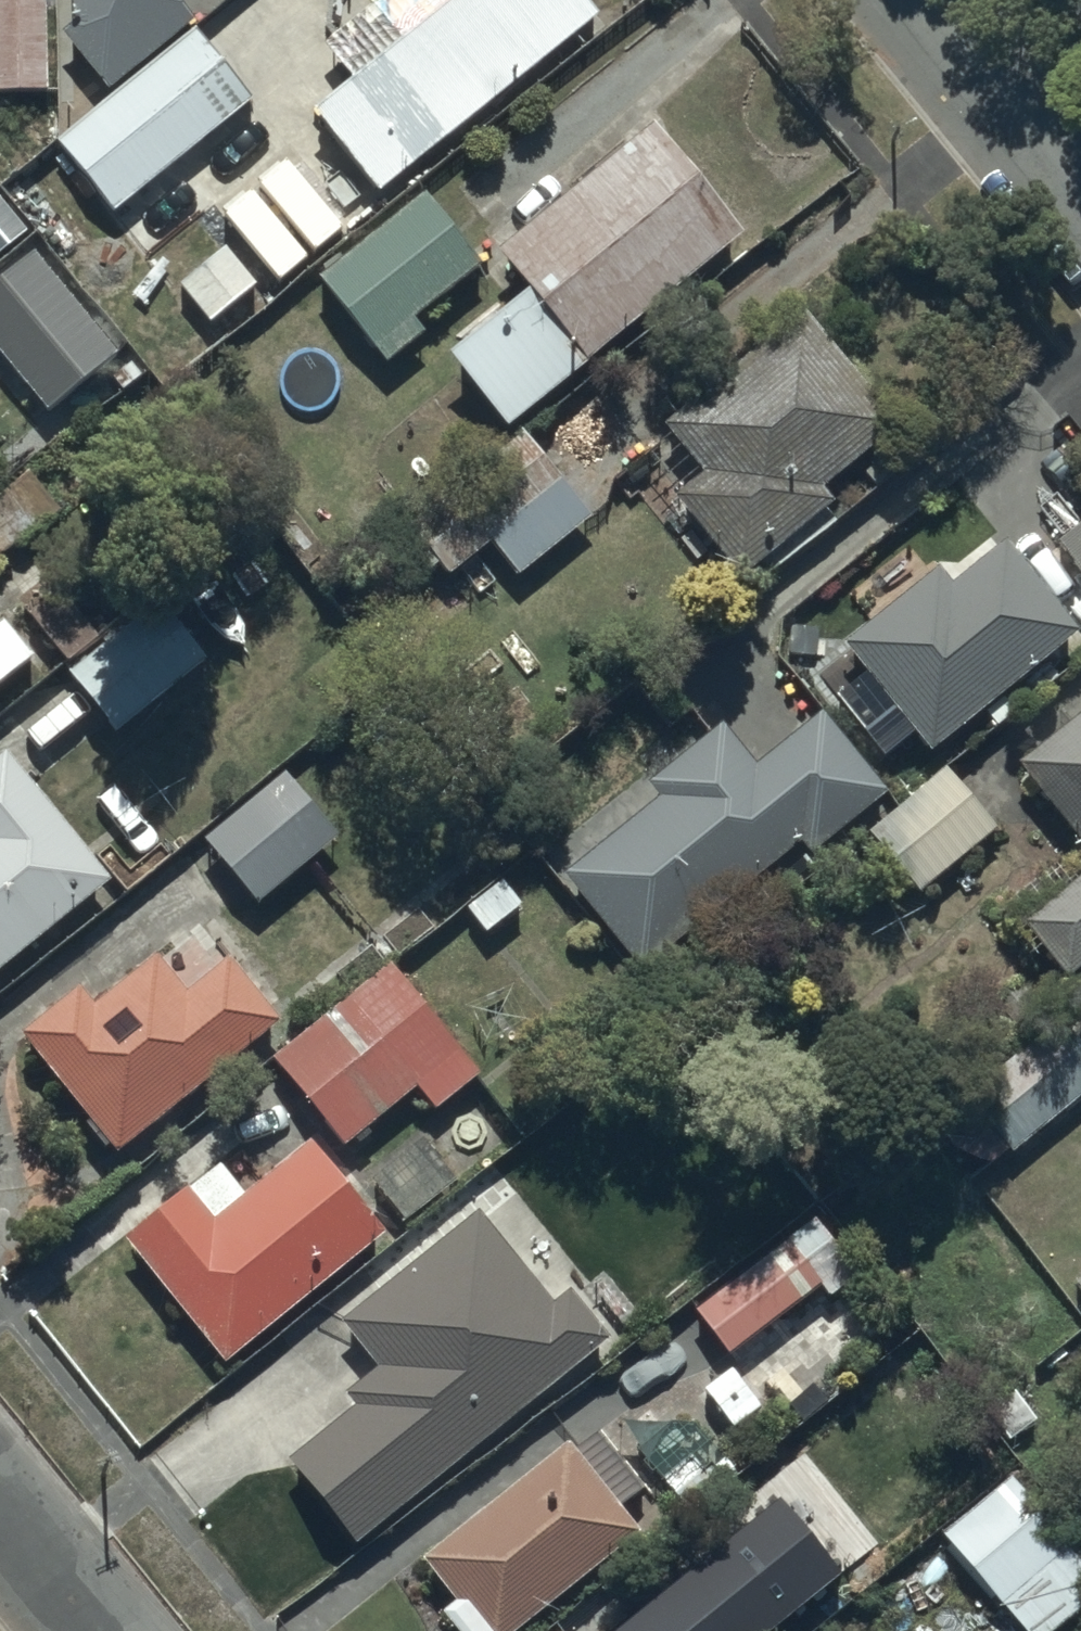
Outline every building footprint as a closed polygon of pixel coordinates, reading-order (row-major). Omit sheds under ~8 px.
[(44,101),(47,0),(0,0),(0,100),(44,101)] [(194,30),(171,0),(68,0),(68,44),(111,96),(194,30)] [(309,120),(370,200),(597,27),(576,0),(449,0),(455,9),(309,120)] [(194,30),(111,96),(52,144),(113,219),(116,217),(255,108),(194,30)] [(651,134),(493,257),(528,302),(448,364),(502,434),(740,249),(651,134)] [(418,198),(316,282),(388,371),(423,343),(410,328),(478,272),(418,198)] [(0,287),(0,363),(48,421),(118,362),(32,260),(0,287)] [(660,431),(704,480),(674,507),(680,513),(668,524),(684,542),(691,535),(744,593),(832,513),(821,501),(901,427),(793,310),(660,431)] [(445,578),(451,585),(493,551),(519,585),(593,525),(543,463),(541,464),(521,438),(404,532),(417,548),(408,556),(433,587),(445,578)] [(6,559),(8,563),(61,520),(26,476),(0,497),(0,564),(6,559)] [(842,654),(894,717),(866,740),(884,761),(912,738),(935,764),(1080,644),(1080,529),(1025,575),(1003,548),(951,590),(938,574),(842,654)] [(152,594),(63,680),(122,740),(211,654),(152,594)] [(31,668),(0,631),(0,693),(31,668)] [(659,803),(561,881),(640,981),(801,853),(810,865),(885,805),(818,721),(755,771),(721,729),(646,788),(659,803)] [(1019,773),(1080,848),(1080,721),(1019,773)] [(114,889),(5,757),(0,762),(0,983),(114,889)] [(300,766),(199,847),(253,914),(354,832),(300,766)] [(996,835),(951,775),(870,836),(916,896),(996,835)] [(1023,931),(1080,1000),(1080,883),(1023,931)] [(215,952),(196,929),(88,1016),(73,998),(19,1043),(115,1159),(279,1024),(229,964),(219,972),(208,959),(215,952)] [(375,1143),(367,1133),(421,1093),(436,1112),(477,1081),(392,968),(269,1060),(343,1151),(349,1146),(357,1157),(375,1143)] [(990,1132),(1011,1159),(1080,1104),(1080,1060),(990,1132)] [(382,1244),(308,1153),(245,1205),(217,1172),(124,1248),(226,1372),(382,1244)] [(478,1207),(340,1319),(379,1366),(350,1390),(358,1401),(289,1457),(358,1541),(613,1334),(572,1283),(553,1299),(478,1207)] [(814,1224),(686,1317),(721,1365),(822,1292),(831,1304),(858,1285),(814,1224)] [(425,1569),(452,1603),(437,1615),(451,1630),(550,1630),(625,1571),(616,1560),(642,1538),(619,1509),(642,1490),(603,1441),(576,1463),(568,1454),(425,1569)] [(940,1542),(1018,1630),(1069,1630),(1080,1621),(1080,1560),(1011,1480),(940,1542)] [(619,1630),(769,1630),(839,1574),(779,1501),(619,1630)]
